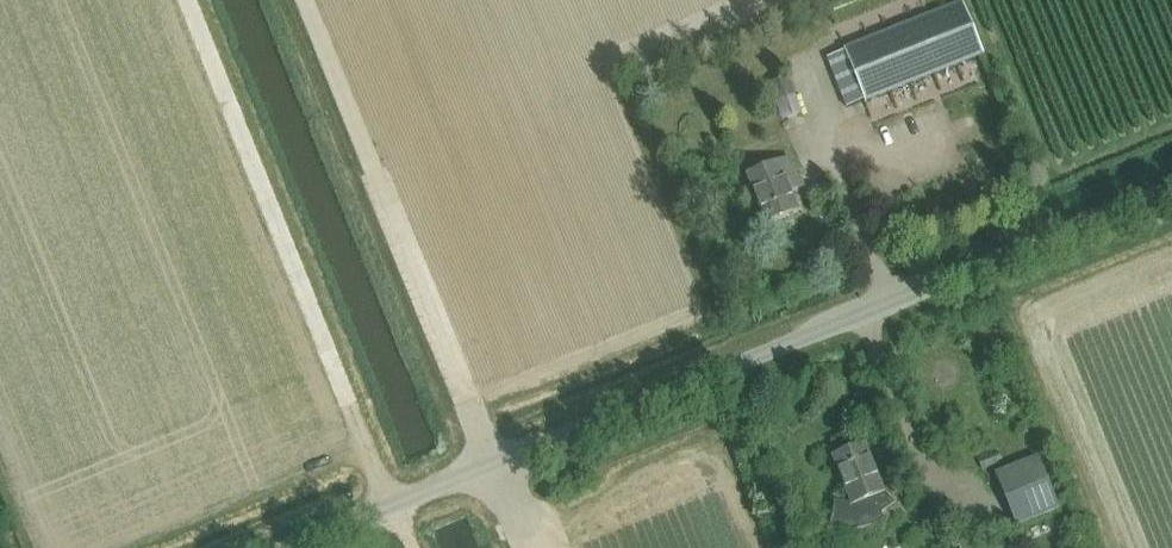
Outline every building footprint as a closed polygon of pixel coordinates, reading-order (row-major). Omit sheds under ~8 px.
[(846,50),(866,102),(984,55),(963,4),(846,50)] [(878,5),(861,11),(865,25),(882,20),(878,5)] [(787,182),(798,177),(790,158),(748,175),(767,224),(798,212),(787,182)] [(894,502),(884,493),(883,493),(864,444),(833,457),(852,504),(847,506),(833,506),(832,533),(849,534),(858,533),(870,530),(878,527),(890,522),(885,515),(897,503),(895,501),(894,502)] [(1016,526),(1059,509),(1038,457),(995,474),(1016,526)]
